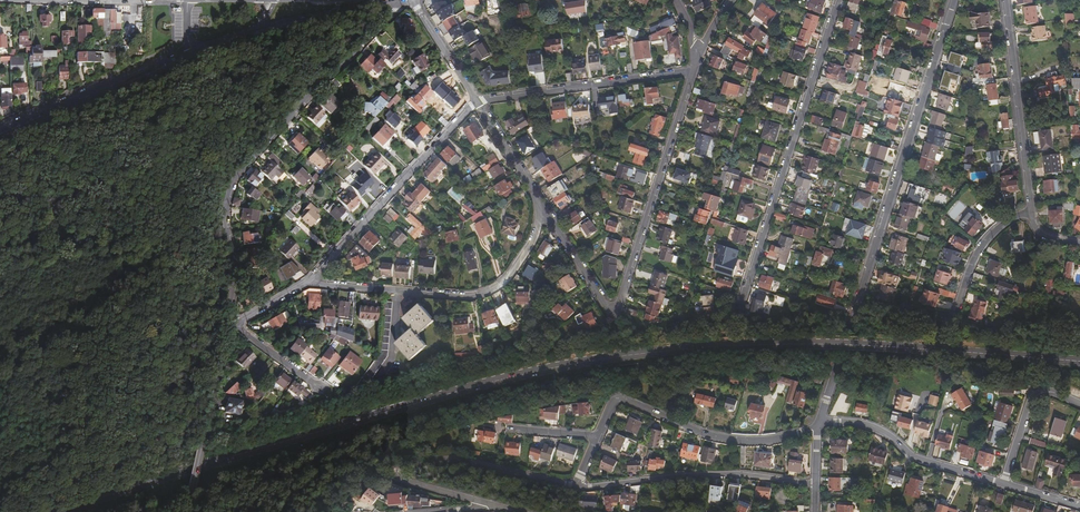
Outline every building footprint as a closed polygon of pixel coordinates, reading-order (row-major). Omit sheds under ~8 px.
[(469,14),(471,14),(483,11),(481,0),(465,0),(469,14)] [(584,0),(580,0),(565,3),(567,14),(586,10),(584,0)] [(696,5),(699,12),(699,13),(711,7),(709,2),(705,4),(703,0),(702,0),(695,4),(696,5)] [(822,15),(825,3),(816,0),(808,0),(806,6),(806,8),(809,9),(809,11),(822,15)] [(895,0),(890,15),(896,17),(896,14),(902,16),(906,4),(895,0)] [(440,12),(452,6),(449,1),(436,4),(435,4),(440,13),(440,12)] [(852,3),(849,2),(846,10),(856,13),(859,5),(852,3)] [(533,14),(531,3),(517,6),(518,12),(516,13),(516,15),(513,15),(514,19),(533,14)] [(446,22),(456,16),(458,15),(456,11),(457,10),(455,4),(452,6),(440,12),(446,22)] [(770,25),(778,14),(766,4),(757,15),(770,25)] [(1028,25),(1040,23),(1038,10),(1040,10),(1040,6),(1025,8),(1025,12),(1026,12),(1028,25)] [(100,33),(100,31),(100,11),(100,10),(96,10),(90,10),(90,19),(96,19),(96,21),(94,21),(94,33),(95,33),(95,38),(100,38),(100,33)] [(108,32),(119,32),(119,17),(113,17),(113,14),(113,11),(105,11),(100,11),(100,31),(108,31),(108,32)] [(818,17),(808,13),(803,30),(812,33),(815,33),(817,26),(816,26),(818,17)] [(979,15),(972,15),(973,21),(976,21),(978,28),(990,27),(989,20),(990,20),(990,13),(979,15)] [(482,19),(471,14),(472,19),(480,23),(482,19)] [(452,31),(461,25),(456,16),(446,22),(451,32),(452,31)] [(1075,17),(1066,17),(1066,20),(1066,26),(1075,26),(1075,17)] [(46,18),(40,18),(40,24),(42,24),(42,28),(48,28),(48,24),(50,24),(50,18),(46,18)] [(857,34),(861,23),(847,18),(844,27),(851,30),(850,32),(857,34)] [(625,27),(632,29),(634,23),(625,19),(622,25),(625,27)] [(664,23),(660,25),(662,30),(663,31),(674,25),(676,25),(674,19),(670,21),(664,23)] [(922,19),(920,25),(926,27),(936,30),(938,25),(930,22),(931,21),(922,19)] [(413,35),(415,26),(410,26),(411,21),(402,20),(401,27),(404,27),(404,34),(413,35)] [(920,25),(909,21),(907,27),(916,30),(914,37),(912,36),(912,39),(925,43),(926,44),(930,32),(925,30),(926,27),(920,25)] [(458,41),(458,40),(472,32),(464,29),(464,30),(461,25),(452,31),(458,41)] [(674,25),(663,31),(649,37),(652,44),(663,41),(662,35),(666,35),(666,38),(668,39),(670,45),(672,47),(670,50),(671,52),(676,51),(677,55),(683,54),(680,34),(674,36),(672,32),(677,30),(675,26),(675,27),(674,25)] [(662,30),(660,25),(650,29),(652,34),(662,30)] [(82,33),(88,33),(88,27),(76,27),(76,39),(82,39),(82,35),(82,33)] [(634,30),(632,29),(625,27),(626,35),(637,39),(640,33),(638,32),(634,30)] [(770,36),(758,27),(752,34),(749,32),(744,39),(753,46),(757,42),(758,44),(760,42),(767,46),(768,42),(770,36)] [(1035,36),(1034,37),(1034,40),(1036,42),(1048,41),(1047,35),(1048,35),(1047,27),(1034,28),(1035,33),(1035,36)] [(803,30),(802,29),(798,44),(800,44),(805,46),(806,43),(809,43),(812,33),(803,30)] [(391,37),(387,30),(383,33),(387,40),(391,37)] [(471,46),(481,40),(476,30),(472,32),(458,40),(461,44),(468,40),(471,46)] [(60,45),(66,45),(66,37),(71,37),(71,32),(66,32),(60,32),(60,45)] [(994,43),(993,33),(982,33),(983,43),(980,43),(978,45),(978,47),(980,50),(986,50),(988,47),(989,47),(992,49),(995,49),(997,47),(997,42),(996,42),(994,43)] [(617,37),(612,38),(613,45),(619,45),(619,43),(624,43),(623,34),(616,35),(617,37)] [(862,39),(849,35),(846,45),(858,50),(862,39)] [(885,45),(882,43),(878,54),(883,56),(884,54),(888,55),(892,42),(891,42),(893,37),(889,35),(885,45)] [(23,53),(29,53),(29,49),(29,46),(29,42),(25,42),(25,37),(22,37),(17,37),(17,46),(21,45),(21,48),(23,48),(23,53)] [(613,45),(612,38),(604,39),(603,37),(598,37),(600,47),(613,45)] [(730,37),(722,52),(730,56),(733,50),(740,54),(738,58),(743,60),(746,57),(747,59),(750,53),(743,49),(745,46),(730,37)] [(553,56),(552,52),(552,50),(554,50),(554,52),(558,51),(558,50),(562,49),(561,40),(545,42),(548,56),(553,56)] [(492,54),(484,41),(471,50),(476,58),(478,57),(481,61),(492,54)] [(638,59),(652,58),(649,41),(635,43),(638,59)] [(871,59),(876,61),(880,45),(878,44),(876,49),(874,48),(871,59)] [(29,53),(29,57),(39,57),(39,52),(39,46),(32,46),(32,49),(29,49),(29,53)] [(515,61),(513,47),(506,51),(508,62),(515,61)] [(418,53),(415,49),(407,54),(411,58),(418,53)] [(756,53),(763,57),(765,51),(758,49),(756,53)] [(763,57),(761,65),(764,66),(769,50),(766,49),(765,51),(763,57)] [(797,49),(796,52),(794,56),(791,54),(789,58),(792,59),(793,58),(803,62),(806,52),(797,49)] [(385,51),(379,57),(382,60),(388,66),(391,68),(393,65),(402,56),(395,50),(390,55),(385,51)] [(101,52),(101,54),(101,63),(116,63),(116,52),(101,52)] [(947,71),(941,90),(949,93),(952,84),(959,86),(964,69),(962,68),(965,61),(963,61),(964,56),(960,54),(954,52),(953,52),(949,64),(950,64),(948,71),(947,71)] [(544,71),(542,53),(529,55),(531,71),(536,70),(538,70),(538,72),(544,71)] [(863,57),(852,53),(847,68),(850,69),(858,72),(863,57)] [(96,69),(101,69),(101,68),(101,63),(101,54),(75,54),(75,66),(87,66),(87,63),(90,63),(96,63),(96,69)] [(724,58),(715,54),(711,64),(720,68),(724,58)] [(590,71),(600,70),(599,55),(588,57),(590,71)] [(388,66),(382,60),(380,62),(373,56),(363,66),(370,73),(373,70),(379,75),(388,66)] [(431,69),(427,64),(426,61),(427,61),(424,56),(412,63),(416,69),(418,68),(422,75),(431,69)] [(991,63),(991,57),(975,60),(975,66),(981,65),(982,78),(993,76),(992,73),(993,73),(992,63),(991,63)] [(8,62),(8,71),(21,71),(21,58),(13,58),(8,58),(8,62)] [(394,66),(393,65),(391,68),(393,70),(406,62),(402,59),(401,60),(400,60),(394,66)] [(746,74),(749,67),(739,62),(735,70),(746,74)] [(578,63),(571,64),(573,75),(587,73),(586,64),(578,65),(578,63)] [(841,66),(831,63),(828,71),(827,71),(826,72),(826,73),(828,74),(827,77),(846,83),(848,78),(845,77),(846,73),(840,71),(841,66)] [(501,84),(510,83),(509,70),(494,71),(491,67),(482,72),(485,84),(492,84),(501,82),(501,84)] [(908,71),(897,67),(894,79),(906,83),(909,72),(908,71)] [(62,79),(66,79),(66,68),(62,68),(57,68),(57,79),(62,79)] [(798,77),(785,73),(781,84),(786,85),(786,87),(793,90),(795,85),(796,84),(798,77)] [(441,74),(427,83),(430,87),(443,78),(441,74)] [(865,74),(862,81),(868,83),(871,76),(865,74)] [(1053,79),(1048,80),(1050,94),(1059,93),(1058,88),(1072,85),(1071,77),(1058,78),(1058,74),(1052,75),(1053,79)] [(343,83),(337,77),(333,81),(339,87),(343,83)] [(860,80),(857,88),(865,90),(866,91),(868,84),(868,83),(862,81),(860,80)] [(866,91),(868,92),(877,94),(878,92),(877,91),(874,90),(875,88),(876,88),(876,86),(876,85),(877,81),(873,80),(873,81),(870,80),(869,84),(868,84),(866,91)] [(421,87),(416,82),(411,88),(415,91),(421,87)] [(449,91),(441,83),(433,92),(441,99),(449,91)] [(741,93),(743,88),(728,83),(724,95),(733,98),(733,95),(736,96),(738,91),(741,93)] [(398,94),(405,88),(401,84),(394,91),(398,94)] [(998,101),(999,100),(997,84),(987,86),(989,97),(989,102),(998,101)] [(23,85),(11,86),(11,96),(15,96),(17,96),(17,94),(24,94),(23,85)] [(422,89),(421,87),(415,91),(417,94),(418,93),(425,101),(432,93),(424,86),(422,89)] [(661,95),(660,87),(654,88),(654,87),(648,88),(650,104),(654,103),(653,96),(661,95)] [(8,98),(8,90),(0,90),(0,108),(2,108),(8,108),(8,98)] [(825,90),(821,102),(832,105),(836,94),(825,90)] [(389,97),(384,92),(381,96),(382,96),(386,100),(389,97)] [(453,94),(451,92),(443,100),(452,108),(460,100),(457,97),(457,96),(454,93),(453,94)] [(622,95),(620,95),(622,105),(635,103),(635,98),(629,99),(628,94),(627,94),(626,92),(622,93),(622,95)] [(341,105),(329,94),(319,105),(330,116),(341,105)] [(953,98),(942,94),(937,108),(951,113),(953,108),(952,107),(950,106),(953,98)] [(382,96),(381,96),(380,95),(370,105),(372,107),(377,102),(382,96)] [(398,95),(393,100),(388,105),(391,108),(400,98),(398,95)] [(422,108),(426,104),(417,95),(413,100),(411,98),(407,102),(420,114),(424,110),(422,108)] [(393,100),(389,97),(386,100),(382,96),(377,102),(372,107),(370,105),(364,105),(364,114),(370,114),(375,119),(378,116),(382,112),(386,108),(388,105),(393,100)] [(619,113),(617,97),(599,99),(600,109),(610,108),(611,114),(619,113)] [(700,97),(697,109),(714,115),(717,103),(700,97)] [(902,103),(889,98),(884,113),(888,115),(895,116),(898,118),(899,112),(902,103)] [(786,114),(789,103),(777,99),(775,103),(773,110),(786,114)] [(545,111),(544,102),(534,103),(535,112),(545,111)] [(569,118),(567,102),(562,103),(562,105),(555,106),(556,110),(554,110),(555,119),(569,118)] [(593,117),(591,104),(585,105),(580,105),(581,106),(575,106),(577,120),(593,117)] [(407,105),(398,115),(403,120),(405,121),(414,111),(407,105)] [(858,113),(856,121),(860,122),(865,107),(862,106),(861,106),(858,113)] [(325,116),(316,108),(311,115),(312,115),(308,120),(315,127),(319,122),(322,124),(323,124),(324,122),(321,120),(325,116)] [(841,128),(846,114),(837,110),(832,125),(841,128)] [(947,114),(933,110),(932,116),(934,116),(930,127),(941,130),(944,119),(945,119),(947,114)] [(398,115),(396,113),(388,121),(396,129),(402,123),(400,122),(403,120),(398,115)] [(1014,132),(1013,121),(1010,121),(1009,115),(1007,115),(1007,114),(1004,114),(1004,116),(1002,116),(1003,123),(1000,124),(1000,129),(1004,128),(1004,130),(1011,129),(1011,132),(1014,132)] [(521,128),(523,132),(528,129),(525,125),(530,122),(526,115),(515,122),(513,118),(506,122),(513,133),(521,128)] [(668,117),(659,115),(657,119),(655,118),(653,125),(654,125),(652,134),(661,136),(663,128),(664,128),(668,117)] [(820,121),(821,118),(813,115),(811,122),(820,125),(821,121),(820,121)] [(894,120),(895,116),(888,115),(887,118),(889,118),(888,120),(889,120),(887,126),(895,129),(898,121),(894,120)] [(378,116),(375,119),(367,129),(370,132),(381,120),(378,116)] [(717,133),(721,120),(707,116),(703,128),(717,133)] [(445,126),(448,123),(442,117),(439,120),(445,126)] [(856,121),(851,136),(857,138),(858,136),(860,137),(865,124),(860,122),(856,121)] [(416,131),(422,138),(429,131),(420,123),(413,129),(416,131)] [(483,135),(476,123),(464,130),(472,143),(483,135)] [(738,123),(732,142),(736,143),(739,134),(742,124),(738,123)] [(775,142),(781,127),(767,123),(762,138),(775,142)] [(396,133),(387,125),(375,138),(387,149),(395,141),(392,138),(396,133)] [(1072,127),(1072,132),(1073,132),(1074,140),(1079,140),(1079,134),(1079,129),(1075,129),(1075,127),(1072,127)] [(826,134),(823,144),(837,149),(841,138),(850,140),(851,136),(825,128),(823,133),(826,134)] [(707,150),(706,154),(711,155),(712,151),(711,150),(716,136),(696,130),(695,136),(701,138),(700,141),(698,141),(697,147),(707,150)] [(422,138),(416,131),(408,139),(416,146),(423,138),(422,138)] [(928,134),(919,131),(917,139),(926,142),(928,134)] [(1053,131),(1036,133),(1038,146),(1044,145),(1045,151),(1055,150),(1053,131)] [(356,133),(350,140),(353,143),(359,136),(356,133)] [(540,146),(532,133),(519,141),(527,154),(540,146)] [(289,146),(297,137),(295,135),(286,144),(289,146)] [(306,146),(297,137),(289,146),(287,148),(296,157),(306,146)] [(888,148),(874,143),(870,155),(884,160),(888,148)] [(940,147),(928,143),(924,156),(936,160),(940,147)] [(648,156),(650,150),(633,144),(630,155),(636,157),(634,162),(645,166),(647,160),(645,160),(647,156),(648,156)] [(837,149),(823,144),(821,151),(835,156),(837,149)] [(770,165),(775,151),(763,146),(758,161),(770,165)] [(453,166),(461,158),(450,147),(442,155),(453,166)] [(347,150),(342,155),(345,158),(348,157),(350,157),(352,155),(351,153),(347,150)] [(328,163),(323,159),(320,156),(321,155),(316,151),(307,161),(308,164),(310,166),(313,166),(320,172),(328,163)] [(999,159),(998,151),(985,153),(986,158),(984,159),(984,162),(986,162),(986,163),(990,163),(991,171),(995,170),(995,166),(1002,166),(1001,159),(999,159)] [(535,165),(539,172),(543,169),(549,166),(553,163),(550,158),(548,159),(544,153),(534,159),(537,164),(535,165)] [(376,155),(365,166),(375,175),(385,163),(376,155)] [(493,169),(500,165),(494,155),(487,160),(493,169)] [(819,159),(806,155),(805,160),(806,160),(805,163),(803,169),(806,169),(812,172),(815,172),(819,159)] [(1060,155),(1045,157),(1047,174),(1063,173),(1060,155)] [(943,163),(936,160),(924,156),(920,167),(934,171),(936,164),(942,165),(943,163)] [(271,158),(267,162),(270,165),(277,172),(281,168),(271,158)] [(449,166),(441,158),(426,175),(428,178),(427,179),(430,181),(431,180),(434,183),(449,166)] [(883,163),(867,158),(864,168),(867,169),(866,171),(879,175),(880,174),(881,169),(883,163)] [(554,181),(564,175),(556,161),(549,166),(543,169),(552,183),(554,181)] [(337,169),(335,162),(331,168),(337,173),(339,170),(337,169)] [(607,167),(597,164),(598,170),(606,173),(607,167)] [(266,171),(261,177),(269,185),(275,179),(277,181),(281,176),(277,172),(270,165),(265,170),(266,171)] [(770,169),(757,165),(754,177),(766,181),(770,169)] [(489,166),(482,170),(485,174),(492,170),(489,166)] [(502,170),(500,166),(491,171),(496,180),(505,174),(503,170),(502,170)] [(618,177),(628,180),(630,174),(634,176),(636,170),(622,166),(618,177)] [(681,168),(679,167),(677,172),(675,172),(674,177),(691,182),(692,177),(691,177),(693,172),(681,168)] [(727,168),(726,173),(738,176),(740,172),(727,168)] [(803,171),(796,168),(794,173),(802,175),(801,176),(808,178),(810,175),(803,173),(803,171)] [(1045,168),(1036,169),(1038,177),(1046,177),(1045,168)] [(1013,175),(1009,169),(1001,174),(1004,179),(1002,181),(1004,183),(1004,185),(1002,186),(1004,200),(1010,200),(1009,194),(1011,194),(1012,195),(1014,195),(1015,194),(1019,193),(1019,184),(1017,184),(1014,184),(1014,182),(1014,178),(1013,178),(1013,175)] [(476,180),(483,175),(481,171),(473,175),(476,180)] [(632,178),(631,181),(644,186),(648,175),(638,171),(635,179),(632,178)] [(309,180),(301,172),(296,177),(293,181),(300,187),(301,189),(309,180)] [(357,182),(352,187),(362,196),(366,191),(364,189),(368,184),(370,186),(374,181),(364,172),(356,181),(357,182)] [(713,176),(712,178),(723,182),(725,177),(725,175),(726,173),(722,172),(720,178),(713,176)] [(617,176),(606,173),(604,177),(615,181),(617,176)] [(738,176),(726,173),(725,175),(730,177),(729,178),(738,181),(738,182),(734,181),(733,183),(731,189),(741,192),(744,183),(750,186),(752,181),(738,176)] [(293,181),(296,177),(294,175),(289,180),(298,188),(300,187),(293,181)] [(465,180),(468,184),(474,181),(472,176),(465,180)] [(256,193),(263,184),(257,177),(248,186),(256,193)] [(315,177),(310,182),(314,185),(318,181),(319,180),(315,177)] [(706,188),(709,180),(704,179),(699,178),(696,184),(702,186),(701,187),(706,188)] [(566,192),(569,190),(563,179),(556,184),(554,181),(552,183),(547,185),(549,188),(547,189),(550,193),(552,192),(556,198),(566,192)] [(811,182),(799,179),(797,185),(809,189),(811,182)] [(1059,180),(1046,182),(1047,187),(1045,187),(1046,193),(1060,191),(1059,180)] [(509,185),(507,182),(496,189),(501,197),(512,190),(514,188),(511,183),(509,185)] [(859,189),(876,195),(879,185),(870,182),(869,185),(861,182),(859,189)] [(434,192),(424,183),(421,186),(422,187),(419,189),(415,193),(424,202),(434,192)] [(921,202),(925,188),(911,183),(906,198),(921,202)] [(944,191),(954,194),(958,187),(946,183),(944,191)] [(621,184),(617,194),(623,196),(634,200),(636,192),(628,189),(628,186),(621,184)] [(317,189),(314,185),(306,194),(310,197),(311,195),(317,189)] [(795,201),(806,205),(807,202),(808,200),(811,190),(799,187),(795,201)] [(514,194),(512,190),(501,197),(503,201),(514,194)] [(260,198),(252,191),(246,198),(250,202),(251,200),(255,204),(260,198)] [(415,193),(413,192),(410,196),(411,196),(409,198),(409,199),(406,203),(409,206),(414,211),(415,212),(424,203),(424,202),(415,193)] [(572,201),(566,192),(556,198),(563,209),(565,208),(569,206),(567,204),(572,201)] [(718,196),(705,192),(703,198),(708,200),(706,207),(714,210),(715,210),(718,202),(717,202),(718,196)] [(944,204),(947,195),(937,192),(935,201),(944,204)] [(341,204),(347,196),(343,193),(337,200),(341,204)] [(341,204),(351,214),(360,203),(350,193),(347,196),(341,204)] [(853,208),(860,210),(862,206),(863,206),(867,207),(871,197),(858,193),(853,208)] [(634,200),(623,196),(619,208),(631,212),(635,200),(634,200)] [(241,211),(243,204),(236,201),(234,209),(241,211)] [(748,222),(748,221),(749,219),(752,220),(755,210),(752,209),(754,204),(743,201),(738,215),(741,216),(739,222),(745,224),(748,222)] [(1075,205),(1075,201),(1065,202),(1066,207),(1071,207),(1071,209),(1074,209),(1075,205)] [(902,215),(910,218),(915,219),(919,206),(906,202),(902,215)] [(314,222),(318,217),(315,214),(318,212),(309,203),(303,210),(306,213),(304,214),(301,218),(310,226),(314,222)] [(837,212),(839,205),(833,203),(831,210),(837,212)] [(471,204),(467,207),(479,213),(482,212),(475,208),(471,204)] [(344,221),(349,216),(346,213),(347,212),(342,207),(339,210),(334,205),(327,212),(338,222),(341,218),(344,221)] [(803,218),(805,209),(792,205),(789,214),(803,218)] [(923,207),(919,206),(915,219),(916,220),(919,213),(921,213),(923,207)] [(479,213),(467,207),(465,209),(475,216),(479,213)] [(566,210),(563,212),(566,216),(573,212),(571,207),(570,208),(566,210)] [(695,213),(693,219),(705,223),(707,217),(703,216),(706,209),(699,207),(696,213),(695,213)] [(1060,224),(1062,224),(1065,223),(1063,207),(1059,208),(1059,211),(1051,211),(1052,224),(1054,224),(1055,228),(1060,228),(1060,224)] [(389,213),(395,219),(399,215),(393,209),(389,213)] [(583,220),(578,211),(574,213),(570,216),(575,225),(583,220)] [(682,216),(671,212),(670,214),(661,211),(660,215),(658,214),(657,217),(659,217),(658,221),(667,224),(667,223),(673,225),(675,220),(677,220),(681,221),(682,216)] [(776,212),(774,218),(782,221),(784,215),(776,212)] [(261,215),(245,213),(243,224),(259,226),(261,215)] [(430,230),(426,226),(425,227),(410,213),(408,216),(409,218),(407,220),(422,233),(430,230)] [(461,213),(459,216),(465,222),(468,220),(461,213)] [(970,213),(960,226),(974,237),(984,225),(970,213)] [(288,214),(283,218),(284,218),(290,223),(294,219),(288,214)] [(902,215),(899,214),(895,227),(906,231),(910,218),(902,215)] [(395,220),(389,215),(386,218),(392,223),(395,220)] [(515,235),(519,222),(514,220),(515,218),(512,217),(511,218),(507,217),(502,230),(508,232),(507,236),(508,237),(514,239),(515,239),(516,235),(515,235)] [(491,224),(488,218),(487,218),(479,223),(477,225),(480,231),(491,224)] [(615,231),(618,222),(609,219),(606,228),(615,231)] [(598,230),(592,220),(584,225),(590,236),(598,230)] [(862,232),(865,224),(857,222),(856,223),(852,221),(850,228),(854,229),(852,232),(859,234),(858,236),(863,237),(864,232),(862,232)] [(923,232),(925,224),(918,223),(916,231),(923,232)] [(495,230),(491,224),(480,231),(485,237),(495,230)] [(662,225),(658,238),(677,245),(678,241),(674,240),(678,230),(662,225)] [(810,240),(814,230),(804,227),(803,229),(795,226),(792,234),(810,240)] [(732,243),(744,247),(746,241),(744,241),(745,238),(748,231),(737,227),(732,243)] [(304,241),(306,239),(295,229),(292,233),(296,236),(293,239),(300,245),(302,243),(303,244),(305,242),(304,241)] [(399,248),(408,238),(400,230),(390,239),(399,248)] [(460,240),(458,230),(448,233),(451,243),(460,240)] [(372,232),(366,237),(376,245),(380,240),(372,232)] [(244,236),(246,249),(260,247),(259,237),(250,239),(249,236),(244,236)] [(830,247),(841,250),(843,245),(842,245),(844,239),(834,236),(830,247)] [(893,238),(890,248),(894,250),(904,253),(908,239),(897,236),(896,239),(893,238)] [(376,245),(366,237),(362,243),(370,251),(376,245)] [(780,248),(782,248),(789,250),(791,251),(794,241),(783,237),(780,248)] [(966,246),(968,247),(970,244),(956,237),(953,244),(964,250),(966,246)] [(425,238),(417,241),(417,243),(420,250),(429,247),(426,238),(425,238)] [(611,238),(609,246),(607,250),(619,254),(623,242),(620,241),(611,238)] [(547,258),(554,248),(550,245),(551,244),(547,241),(539,252),(547,258)] [(299,250),(290,242),(281,253),(290,261),(299,250)] [(1018,244),(1013,245),(1014,254),(1025,253),(1024,244),(1023,242),(1018,242),(1018,244)] [(670,260),(675,246),(665,243),(660,256),(670,260)] [(714,271),(733,277),(737,266),(734,265),(733,265),(735,258),(736,259),(739,251),(718,244),(716,252),(723,254),(721,261),(718,260),(714,271)] [(373,259),(359,245),(347,258),(350,262),(356,258),(361,268),(373,262),(373,259)] [(777,264),(786,266),(788,259),(786,259),(789,250),(782,248),(781,250),(772,247),(769,256),(779,259),(777,264)] [(831,257),(833,251),(821,247),(819,254),(818,253),(814,265),(820,267),(824,255),(831,257)] [(959,260),(961,253),(945,248),(944,253),(947,254),(944,261),(958,266),(960,260),(959,260)] [(901,266),(905,253),(904,253),(894,250),(890,263),(901,266)] [(246,253),(248,272),(259,270),(256,252),(246,253)] [(478,269),(474,252),(465,254),(469,271),(478,269)] [(608,255),(603,258),(603,278),(616,278),(617,265),(615,265),(616,258),(608,255)] [(420,273),(435,274),(437,257),(428,256),(428,261),(421,261),(420,273)] [(286,279),(299,272),(293,260),(279,268),(286,279)] [(394,278),(395,265),(384,264),(383,276),(390,277),(390,278),(394,278)] [(553,275),(553,272),(553,269),(555,269),(556,264),(549,264),(549,266),(545,266),(545,272),(547,272),(547,275),(553,275)] [(989,268),(986,276),(998,279),(1001,267),(990,264),(989,268)] [(412,279),(413,267),(399,265),(398,278),(412,279)] [(1072,282),(1073,266),(1067,265),(1065,276),(1064,276),(1063,282),(1068,283),(1068,281),(1072,282)] [(533,281),(539,272),(531,267),(525,276),(533,281)] [(652,284),(663,288),(668,274),(657,271),(652,284)] [(938,272),(935,282),(947,286),(950,276),(938,272)] [(881,273),(878,283),(884,285),(885,285),(895,288),(896,288),(900,277),(887,273),(886,275),(881,273)] [(517,274),(514,279),(520,283),(523,278),(517,274)] [(578,287),(570,275),(560,281),(567,293),(578,287)] [(774,279),(763,275),(759,287),(770,290),(774,279)] [(730,290),(733,282),(720,277),(717,286),(730,290)] [(273,289),(267,278),(251,287),(257,298),(273,289)] [(835,299),(838,299),(839,298),(841,298),(844,288),(841,287),(842,284),(832,281),(828,291),(834,293),(832,298),(835,299)] [(1020,290),(1000,283),(997,292),(1002,293),(999,302),(1004,303),(1007,295),(1011,297),(1013,292),(1019,294),(1020,290)] [(655,299),(663,302),(667,289),(663,288),(652,284),(650,290),(657,292),(655,299)] [(1055,284),(1046,285),(1046,291),(1045,291),(1046,296),(1053,295),(1052,290),(1055,290),(1055,284)] [(895,290),(895,288),(885,285),(883,289),(882,289),(880,297),(877,296),(876,297),(891,302),(895,290)] [(530,304),(530,291),(524,291),(524,288),(518,287),(517,304),(526,305),(526,304),(530,304)] [(935,300),(938,292),(926,288),(921,301),(935,306),(937,300),(935,300)] [(954,298),(956,293),(945,289),(943,294),(954,298)] [(308,308),(320,309),(321,298),(322,292),(309,290),(304,293),(306,296),(308,296),(308,298),(309,298),(308,308)] [(832,306),(835,299),(832,298),(820,294),(818,302),(832,306)] [(967,294),(964,302),(974,305),(976,297),(967,294)] [(716,313),(714,295),(699,296),(700,301),(702,301),(703,304),(700,305),(701,315),(716,313)] [(744,314),(749,313),(749,310),(757,311),(758,308),(763,310),(766,301),(752,297),(750,302),(751,303),(750,306),(748,306),(748,305),(743,305),(744,314)] [(656,315),(658,315),(663,302),(655,299),(651,298),(649,303),(650,304),(649,307),(648,306),(647,312),(648,312),(656,315)] [(969,320),(975,322),(981,323),(983,317),(978,316),(979,312),(984,313),(987,305),(978,301),(974,310),(973,315),(971,314),(969,320)] [(675,321),(678,321),(682,308),(663,302),(658,315),(675,321)] [(561,303),(555,309),(567,321),(575,312),(568,304),(565,307),(561,303)] [(592,313),(600,308),(597,304),(590,309),(592,313)] [(409,361),(427,347),(418,336),(436,323),(422,305),(404,319),(413,330),(395,344),(409,361)] [(378,309),(360,308),(359,320),(377,321),(378,309)] [(497,322),(494,310),(481,313),(485,326),(486,326),(487,330),(498,326),(497,323),(497,322)] [(275,317),(272,311),(268,313),(272,319),(261,325),(264,331),(271,328),(272,330),(276,328),(277,329),(282,326),(281,325),(283,324),(282,322),(287,319),(284,312),(275,317)] [(655,316),(656,315),(648,312),(645,320),(653,323),(654,321),(655,316)] [(331,336),(336,337),(337,324),(337,321),(334,321),(334,313),(323,313),(323,319),(320,318),(319,322),(319,323),(318,331),(323,332),(323,326),(326,326),(326,328),(331,328),(331,336)] [(598,325),(592,313),(583,317),(582,314),(576,317),(579,324),(584,322),(587,329),(598,325)] [(469,319),(455,321),(457,334),(471,333),(470,323),(469,319)] [(299,330),(318,331),(319,323),(315,323),(315,327),(301,326),(301,322),(296,322),(297,325),(299,330)] [(337,324),(336,337),(350,341),(352,336),(349,335),(350,332),(340,330),(341,326),(337,324)] [(291,350),(299,356),(305,348),(307,347),(298,340),(291,350)] [(246,369),(257,356),(248,348),(236,361),(246,369)] [(305,348),(299,356),(307,362),(306,363),(310,366),(317,357),(305,348)] [(328,349),(322,357),(324,358),(322,361),(330,367),(332,364),(333,366),(339,358),(328,349)] [(457,364),(487,358),(485,350),(479,351),(480,356),(457,357),(457,364)] [(351,376),(361,363),(349,354),(339,367),(351,376)] [(308,373),(313,377),(317,371),(313,368),(308,373)] [(290,381),(280,373),(279,374),(273,383),(283,390),(290,381)] [(791,386),(793,381),(778,376),(776,384),(779,384),(778,385),(783,387),(784,384),(791,386)] [(740,382),(728,378),(727,381),(722,380),(722,382),(738,387),(740,382)] [(792,404),(798,382),(793,381),(791,386),(787,402),(792,404)] [(304,391),(307,386),(302,383),(299,388),(293,383),(287,391),(296,398),(299,394),(305,399),(309,395),(304,391)] [(235,384),(225,395),(232,397),(240,388),(235,384)] [(253,400),(261,399),(263,396),(261,389),(256,390),(256,393),(252,394),(251,390),(244,391),(246,400),(254,402),(253,400)] [(962,390),(950,397),(954,403),(955,402),(958,407),(968,401),(962,390)] [(711,407),(714,399),(695,393),(693,401),(696,402),(711,407)] [(804,409),(808,396),(799,393),(797,399),(796,399),(793,406),(804,409)] [(915,399),(902,395),(898,408),(910,412),(912,404),(913,404),(915,399)] [(733,411),(737,400),(727,398),(723,408),(733,411)] [(942,400),(934,398),(932,406),(940,408),(942,400)] [(587,402),(587,399),(585,400),(585,403),(585,405),(578,404),(578,410),(584,410),(584,412),(593,412),(593,407),(594,407),(594,402),(587,402)] [(240,417),(242,403),(229,401),(226,414),(240,417)] [(997,421),(1009,426),(1015,408),(1003,404),(997,421)] [(551,418),(559,418),(559,413),(559,405),(546,407),(546,414),(542,413),(541,413),(541,419),(551,419),(551,418)] [(762,420),(765,409),(754,405),(750,416),(762,420)] [(868,407),(858,405),(857,412),(867,414),(868,407)] [(912,428),(914,419),(901,416),(902,413),(893,411),(890,423),(912,428)] [(1079,415),(1071,434),(1079,438),(1079,415)] [(644,423),(644,421),(632,416),(632,418),(631,418),(626,430),(637,435),(642,422),(644,423)] [(1055,423),(1048,444),(1058,447),(1067,422),(1054,417),(1052,422),(1055,423)] [(1008,430),(1009,426),(997,421),(996,426),(995,426),(990,442),(1002,446),(1004,440),(1006,441),(1009,430),(1008,430)] [(933,426),(920,422),(916,434),(925,436),(924,437),(930,439),(933,426)] [(495,443),(497,433),(491,432),(491,429),(485,428),(484,431),(479,430),(478,440),(486,441),(485,442),(495,443)] [(650,447),(659,449),(662,432),(653,429),(650,447)] [(616,441),(617,437),(613,435),(609,444),(616,447),(618,442),(616,441)] [(947,439),(939,437),(936,447),(941,449),(941,450),(950,453),(955,439),(948,437),(947,439)] [(1030,445),(1046,451),(1048,444),(1032,438),(1030,445)] [(519,456),(522,445),(508,442),(505,453),(519,456)] [(966,444),(962,442),(959,451),(963,452),(962,456),(972,459),(976,448),(966,445),(966,444)] [(832,456),(849,456),(849,443),(832,443),(832,456)] [(550,461),(554,448),(550,447),(550,445),(544,444),(540,457),(550,461)] [(576,448),(560,444),(557,454),(559,455),(558,457),(572,462),(576,448)] [(699,460),(702,447),(685,444),(682,457),(699,460)] [(714,464),(717,450),(706,447),(703,461),(714,464)] [(649,450),(645,470),(650,471),(650,469),(657,470),(658,469),(660,470),(661,467),(666,467),(667,461),(661,460),(661,458),(659,458),(659,460),(652,458),(653,451),(649,450)] [(889,454),(873,450),(869,464),(885,468),(889,454)] [(1029,451),(1022,468),(1032,472),(1038,454),(1029,451)] [(770,468),(772,455),(755,453),(753,466),(770,468)] [(802,468),(803,462),(797,461),(798,454),(791,453),(788,471),(803,473),(803,469),(802,468)] [(994,456),(983,453),(980,463),(991,467),(994,456)] [(1055,469),(1054,475),(1062,477),(1067,460),(1048,455),(1045,466),(1055,469)] [(613,472),(618,461),(606,456),(601,467),(613,472)] [(630,460),(629,471),(638,470),(638,468),(643,467),(642,458),(630,460)] [(832,462),(831,476),(843,476),(843,461),(832,462)] [(904,473),(890,469),(887,481),(901,484),(904,473)] [(1079,486),(1079,476),(1070,476),(1070,482),(1072,482),(1071,486),(1079,486)] [(841,491),(842,478),(830,478),(830,484),(831,484),(831,487),(831,491),(841,491)] [(1044,480),(1037,478),(1035,488),(1042,490),(1044,480)] [(769,501),(771,488),(764,487),(758,486),(759,480),(756,479),(754,498),(769,501)] [(924,484),(911,480),(909,487),(906,486),(903,496),(919,500),(924,484)] [(653,497),(656,482),(648,483),(645,495),(653,497)] [(641,493),(643,483),(632,485),(631,492),(641,493)] [(737,501),(740,485),(729,483),(726,499),(737,501)] [(721,486),(710,484),(708,499),(719,500),(721,486)] [(783,507),(788,506),(791,502),(792,499),(791,496),(791,493),(789,491),(785,489),(782,488),(778,489),(776,491),(773,495),(773,498),(773,501),(777,506),(780,507),(783,507)] [(378,497),(369,489),(359,501),(364,505),(366,503),(371,507),(378,497)] [(601,489),(583,491),(579,505),(585,507),(584,509),(594,511),(595,511),(597,501),(599,502),(601,489)] [(621,500),(620,503),(635,505),(637,494),(622,492),(622,493),(621,500)] [(621,500),(622,493),(606,496),(609,510),(615,509),(613,501),(621,500)] [(387,495),(387,501),(387,505),(397,505),(397,506),(406,505),(406,499),(407,498),(407,496),(400,496),(400,495),(387,495)] [(995,503),(1001,505),(1004,497),(998,495),(995,503)] [(421,499),(407,498),(406,499),(406,505),(406,507),(411,507),(411,509),(421,509),(420,507),(429,507),(429,502),(426,502),(421,502),(421,500),(421,499)] [(1012,511),(1015,511),(1032,511),(1034,506),(1015,501),(1012,511)] [(945,508),(945,505),(936,502),(933,511),(945,511),(944,511),(945,508)]
